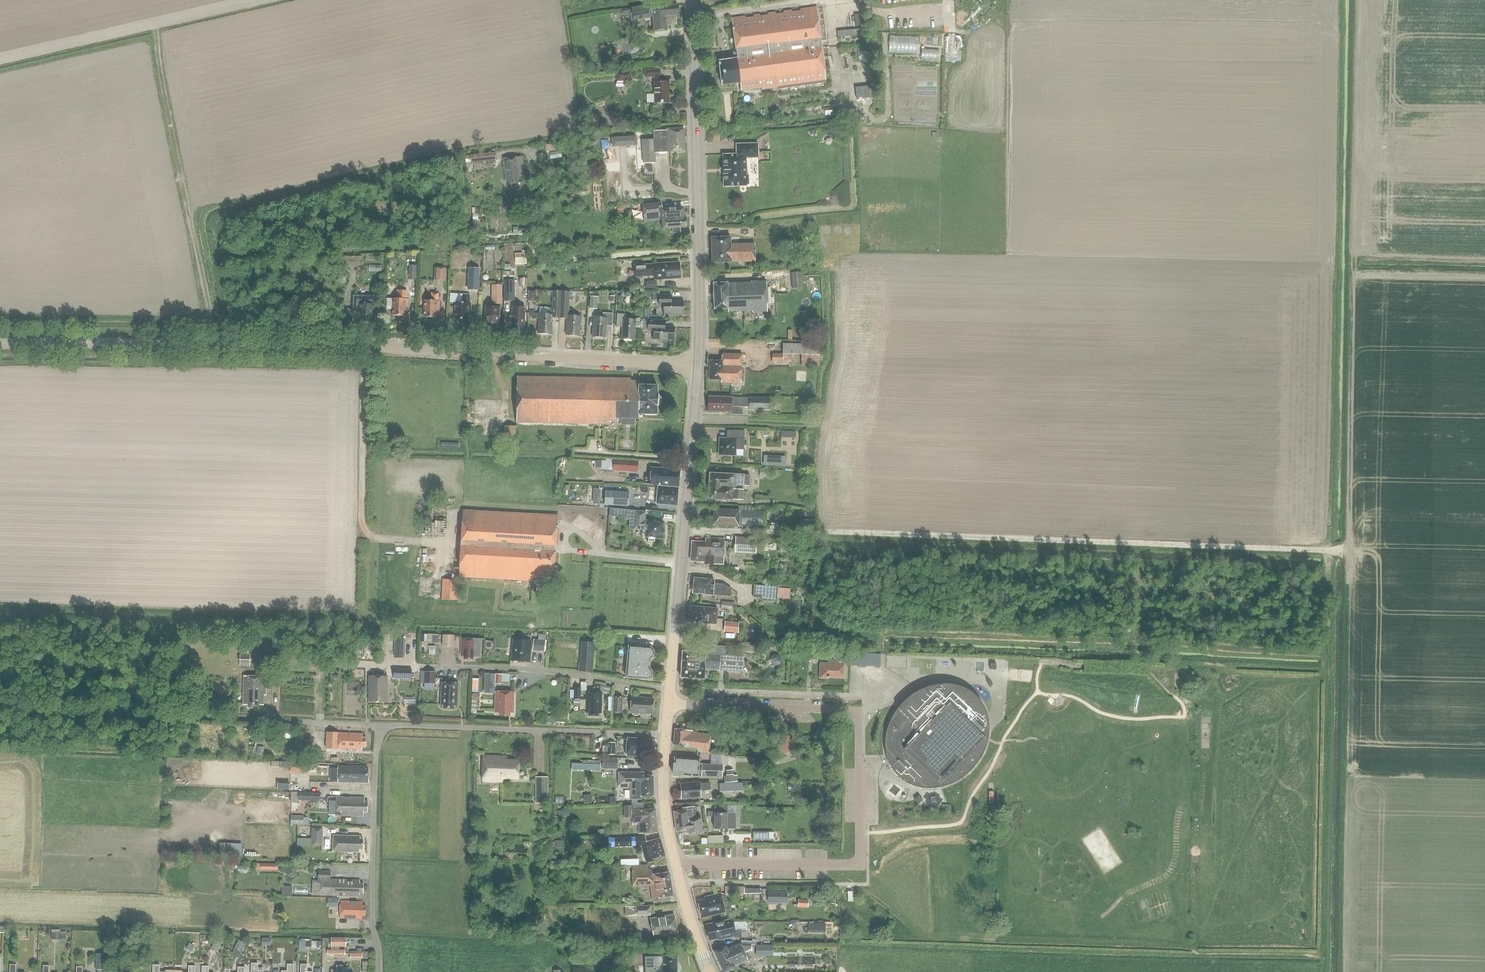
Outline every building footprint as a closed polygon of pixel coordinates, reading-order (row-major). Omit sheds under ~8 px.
[(674,15),(679,14),(677,5),(652,7),(652,5),(623,9),(623,12),(623,14),(633,12),(633,18),(652,15),(654,30),(666,29),(666,24),(675,23),(674,15)] [(777,88),(777,90),(827,84),(817,7),(732,19),(737,58),(719,61),(722,85),(740,83),(741,90),(762,87),(762,89),(769,88),(769,89),(777,88)] [(920,52),(920,34),(890,34),(890,52),(920,52)] [(923,58),(939,58),(940,48),(923,48),(923,58)] [(669,89),(670,89),(670,82),(661,82),(661,70),(645,70),(645,77),(654,77),(655,103),(669,103),(669,89)] [(617,82),(632,81),(631,71),(616,72),(617,82)] [(864,99),(875,97),(874,85),(862,87),(864,99)] [(843,107),(825,109),(825,117),(844,115),(843,107)] [(860,112),(853,115),(857,125),(864,122),(865,117),(860,112)] [(599,131),(598,115),(586,116),(588,132),(599,131)] [(656,152),(685,151),(684,130),(655,131),(655,139),(644,140),(644,163),(656,163),(656,152)] [(637,146),(637,137),(612,139),(613,148),(637,146)] [(737,154),(723,154),(724,186),(747,186),(747,184),(749,184),(748,175),(746,175),(746,158),(758,158),(758,143),(737,144),(737,154)] [(472,162),(496,160),(496,153),(471,156),(472,162)] [(519,179),(525,179),(523,157),(504,159),(506,181),(510,180),(510,184),(519,183),(519,179)] [(681,227),(687,227),(686,218),(684,218),(683,207),(662,209),(661,202),(644,204),(645,218),(663,216),(664,229),(673,228),(673,233),(681,232),(681,227)] [(731,262),(755,262),(754,244),(731,245),(730,238),(711,238),(712,263),(731,263),(731,262)] [(655,264),(635,265),(636,276),(656,275),(656,280),(681,278),(680,262),(655,264)] [(416,280),(417,266),(409,266),(408,280),(416,280)] [(437,267),(437,268),(437,281),(445,281),(445,268),(437,267)] [(479,291),(480,269),(469,268),(468,291),(479,291)] [(803,288),(802,273),(792,273),(793,289),(803,288)] [(503,301),(514,301),(514,280),(503,280),(503,301)] [(657,281),(646,281),(646,289),(657,288),(657,281)] [(752,312),(767,312),(766,282),(751,282),(751,283),(727,284),(727,283),(713,284),(714,310),(728,309),(728,312),(752,311),(752,312)] [(491,305),(501,305),(501,287),(490,287),(491,305)] [(539,317),(538,334),(551,335),(552,318),(559,318),(560,291),(552,291),(552,308),(547,308),(547,314),(539,314),(539,317)] [(560,291),(559,318),(566,318),(565,335),(579,336),(580,316),(572,315),(572,309),(568,309),(569,291),(560,291)] [(387,299),(387,310),(393,310),(393,316),(406,316),(406,313),(408,313),(409,300),(407,300),(407,292),(400,292),(400,300),(387,299)] [(440,315),(441,302),(439,302),(439,294),(432,293),(432,302),(425,301),(424,318),(437,318),(437,315),(440,315)] [(684,314),(685,302),(672,301),(672,295),(659,294),(659,305),(664,305),(663,313),(684,314)] [(374,324),(375,297),(354,296),(354,311),(359,311),(359,323),(374,324)] [(471,317),(472,303),(470,303),(470,296),(464,296),(464,303),(457,303),(456,320),(468,320),(468,317),(471,317)] [(597,308),(598,297),(590,296),(589,308),(597,308)] [(523,333),(524,307),(513,306),(512,316),(509,316),(509,325),(512,326),(511,332),(517,332),(518,334),(521,334),(522,333),(523,333)] [(498,331),(500,307),(488,307),(488,314),(486,314),(486,316),(485,316),(484,321),(485,321),(485,331),(491,331),(492,332),(495,333),(496,331),(498,331)] [(612,326),(613,314),(603,313),(603,318),(594,317),(593,337),(605,337),(606,326),(612,326)] [(635,339),(636,319),(627,319),(628,314),(617,314),(616,327),(622,327),(622,339),(635,339)] [(649,320),(648,331),(653,332),(653,339),(674,341),(674,328),(660,327),(661,320),(649,320)] [(801,366),(820,366),(819,345),(783,344),(783,355),(772,354),(772,362),(791,362),(791,355),(802,355),(801,366)] [(741,384),(742,355),(722,354),(722,362),(710,361),(709,380),(721,380),(721,383),(741,384)] [(517,423),(609,424),(609,422),(617,422),(617,418),(621,418),(621,425),(635,426),(635,418),(640,418),(640,414),(658,414),(658,406),(661,403),(661,398),(658,395),(658,385),(640,385),(640,381),(631,381),(631,379),(517,377),(517,423)] [(709,397),(709,411),(732,411),(732,407),(743,407),(743,398),(709,397)] [(749,398),(749,409),(771,409),(771,398),(749,398)] [(504,426),(504,440),(515,441),(515,426),(504,426)] [(719,438),(719,455),(736,455),(736,450),(744,450),(744,431),(731,431),(731,438),(727,438),(719,438)] [(785,467),(786,459),(775,458),(774,466),(785,467)] [(614,461),(613,470),(637,471),(638,462),(614,461)] [(679,487),(680,470),(652,468),(650,484),(679,487)] [(760,469),(760,476),(772,477),(772,469),(760,469)] [(750,487),(750,476),(710,474),(709,497),(743,499),(744,490),(735,490),(735,486),(750,487)] [(677,505),(678,489),(657,487),(656,503),(677,505)] [(605,491),(605,506),(628,507),(629,492),(605,491)] [(770,497),(755,496),(755,504),(769,505),(770,497)] [(554,578),(557,514),(463,510),(459,577),(533,581),(533,577),(554,578)] [(764,525),(765,512),(714,510),(713,526),(739,527),(739,524),(764,525)] [(663,538),(664,523),(645,521),(645,512),(635,512),(634,529),(647,530),(646,537),(649,537),(649,542),(654,542),(655,537),(663,538)] [(756,554),(757,538),(735,537),(735,553),(756,554)] [(723,565),(725,540),(706,538),(706,542),(693,541),(692,561),(704,562),(704,565),(713,565),(723,565)] [(714,583),(714,580),(694,578),(693,592),(731,596),(731,589),(724,584),(714,583)] [(442,600),(459,601),(460,580),(443,579),(442,600)] [(754,586),(753,598),(777,600),(777,598),(783,599),(784,589),(778,588),(778,587),(754,586)] [(690,607),(689,619),(699,620),(699,623),(715,624),(716,609),(690,607)] [(739,623),(725,622),(724,632),(738,633),(739,623)] [(273,628),(272,648),(281,649),(282,629),(273,628)] [(444,635),(444,647),(455,647),(455,636),(444,635)] [(395,638),(394,657),(403,658),(404,638),(395,638)] [(461,639),(461,656),(464,656),(464,660),(473,660),(473,657),(480,657),(480,639),(461,639)] [(529,662),(531,641),(514,639),(512,661),(529,662)] [(534,640),(533,651),(545,652),(546,641),(539,641),(534,640)] [(581,642),(579,671),(593,672),(594,650),(598,651),(599,643),(581,642)] [(683,652),(681,678),(703,679),(704,669),(742,672),(743,657),(726,656),(726,647),(706,645),(706,654),(683,652)] [(653,656),(654,651),(651,648),(628,646),(626,677),(649,679),(652,677),(652,672),(649,669),(649,659),(653,656)] [(829,679),(829,677),(843,678),(844,660),(845,651),(835,651),(834,660),(828,659),(828,663),(820,662),(819,679),(829,679)] [(853,653),(852,665),(860,666),(861,654),(853,653)] [(239,654),(239,667),(249,667),(249,655),(248,655),(241,654),(239,654)] [(772,656),(771,660),(775,665),(778,666),(781,663),(782,660),(778,655),(775,654),(772,656)] [(861,654),(860,666),(880,667),(881,655),(861,654)] [(394,678),(412,679),(412,670),(394,669),(394,678)] [(423,671),(423,683),(433,683),(434,683),(434,672),(423,671)] [(495,684),(501,685),(501,681),(509,682),(510,675),(489,673),(487,692),(495,692),(495,684)] [(369,676),(368,702),(385,702),(386,696),(387,696),(388,677),(369,676)] [(265,695),(265,677),(244,677),(244,705),(249,705),(248,708),(258,708),(258,705),(262,705),(262,695),(265,695)] [(454,706),(457,706),(458,683),(442,682),(441,705),(444,705),(444,708),(454,708),(454,706)] [(927,788),(938,788),(942,787),(951,784),(964,777),(974,769),(981,759),(986,746),(988,734),(988,722),(984,708),(980,701),(973,694),(964,688),(954,685),(945,684),(938,685),(928,687),(917,692),(908,698),(900,706),(899,707),(894,714),(889,723),(886,735),(885,743),(888,757),(888,758),(889,759),(891,766),(897,775),(906,781),(915,786),(927,788)] [(513,712),(513,693),(496,692),(496,712),(500,712),(500,716),(510,716),(510,712),(513,712)] [(589,713),(589,716),(598,716),(599,713),(602,713),(602,692),(587,692),(586,713),(589,713)] [(614,712),(622,713),(622,698),(614,697),(614,712)] [(653,714),(654,699),(632,698),(631,713),(633,713),(633,714),(634,715),(638,716),(639,714),(640,713),(653,714)] [(281,738),(290,739),(291,727),(282,727),(281,738)] [(709,754),(710,735),(692,733),(692,731),(687,731),(675,729),(673,746),(685,747),(696,748),(700,753),(709,754)] [(338,749),(339,733),(327,733),(326,748),(338,749)] [(362,738),(362,734),(339,733),(338,749),(361,750),(361,747),(366,747),(366,739),(362,738)] [(784,742),(779,746),(785,754),(795,747),(788,736),(782,740),(784,742)] [(652,757),(652,740),(627,739),(626,756),(652,757)] [(614,755),(615,743),(608,743),(608,747),(603,747),(603,755),(614,755)] [(483,781),(502,782),(503,778),(518,779),(518,761),(506,761),(506,757),(483,756),(483,781)] [(722,777),(722,766),(699,765),(699,760),(674,758),(674,764),(673,764),(673,775),(698,777),(722,777)] [(603,759),(602,769),(617,769),(618,759),(603,759)] [(289,773),(309,774),(309,763),(289,762),(289,773)] [(338,766),(338,782),(365,783),(365,780),(368,780),(368,770),(365,770),(365,767),(338,766)] [(727,777),(724,777),(724,783),(733,782),(738,782),(737,776),(733,776),(732,770),(726,771),(727,777)] [(641,797),(653,797),(653,776),(644,776),(644,773),(618,773),(618,788),(631,788),(631,799),(632,799),(641,799),(641,797)] [(549,777),(536,777),(536,803),(549,803),(549,777)] [(700,791),(710,790),(709,783),(699,784),(699,782),(691,783),(691,784),(681,785),(682,799),(700,797),(700,791)] [(720,784),(720,791),(743,791),(743,783),(720,784)] [(320,802),(320,793),(298,792),(298,801),(320,802)] [(584,795),(584,804),(592,804),(592,795),(584,795)] [(919,796),(914,799),(918,804),(923,800),(919,796)] [(364,798),(336,797),(335,815),(363,816),(364,811),(367,811),(367,802),(364,802),(364,798)] [(639,833),(657,832),(655,809),(643,810),(643,803),(631,803),(631,805),(624,806),(625,816),(632,816),(633,825),(638,824),(639,833)] [(689,835),(702,833),(700,816),(695,816),(694,807),(682,808),(683,811),(674,812),(677,832),(688,830),(689,835)] [(707,811),(707,817),(714,817),(714,829),(727,829),(731,829),(736,829),(736,813),(727,813),(715,813),(715,811),(707,811)] [(304,818),(304,817),(291,816),(291,824),(308,825),(309,818),(304,818)] [(323,845),(323,828),(311,828),(311,845),(323,845)] [(683,834),(679,834),(679,840),(680,840),(680,845),(690,845),(690,842),(684,843),(683,834)] [(708,843),(723,843),(723,835),(707,836),(708,843)] [(360,839),(360,836),(333,836),(333,852),(360,852),(360,849),(363,849),(363,839),(360,839)] [(653,858),(665,855),(660,839),(646,842),(645,837),(609,838),(609,847),(642,845),(646,862),(654,860),(653,858)] [(287,876),(293,872),(289,865),(283,869),(287,876)] [(666,897),(673,896),(669,873),(652,875),(651,869),(632,870),(633,886),(650,886),(653,902),(660,901),(660,903),(667,902),(666,897)] [(331,880),(331,872),(318,872),(318,895),(327,895),(359,896),(359,893),(362,893),(363,885),(360,885),(360,881),(331,880)] [(283,886),(283,896),(293,896),(293,886),(283,886)] [(787,892),(768,892),(768,903),(787,903),(787,892)] [(705,899),(697,901),(701,918),(725,912),(721,894),(705,897),(705,899)] [(341,902),(340,918),(361,919),(361,916),(365,916),(365,907),(362,907),(362,903),(341,902)] [(649,916),(649,906),(636,906),(636,907),(636,915),(636,916),(649,916)] [(654,936),(677,932),(674,915),(651,920),(654,936)] [(732,920),(707,926),(709,933),(708,933),(710,940),(718,938),(718,940),(734,936),(734,938),(742,938),(742,930),(735,930),(733,923),(732,920)] [(346,938),(331,938),(331,947),(339,947),(346,947),(346,938)] [(215,940),(211,949),(217,952),(222,943),(215,940)] [(239,940),(234,949),(242,952),(246,944),(239,940)] [(189,943),(187,948),(192,951),(195,946),(189,943)] [(714,952),(723,971),(725,971),(735,967),(734,966),(747,960),(743,950),(752,950),(752,944),(741,944),(741,945),(738,945),(727,950),(726,947),(714,952)] [(757,945),(757,956),(765,956),(765,945),(757,945)] [(105,969),(105,954),(97,953),(96,969),(105,969)] [(681,970),(681,966),(678,963),(677,956),(645,956),(646,971),(679,971),(681,970)] [(251,971),(263,971),(257,970),(258,963),(251,963),(251,971)]
